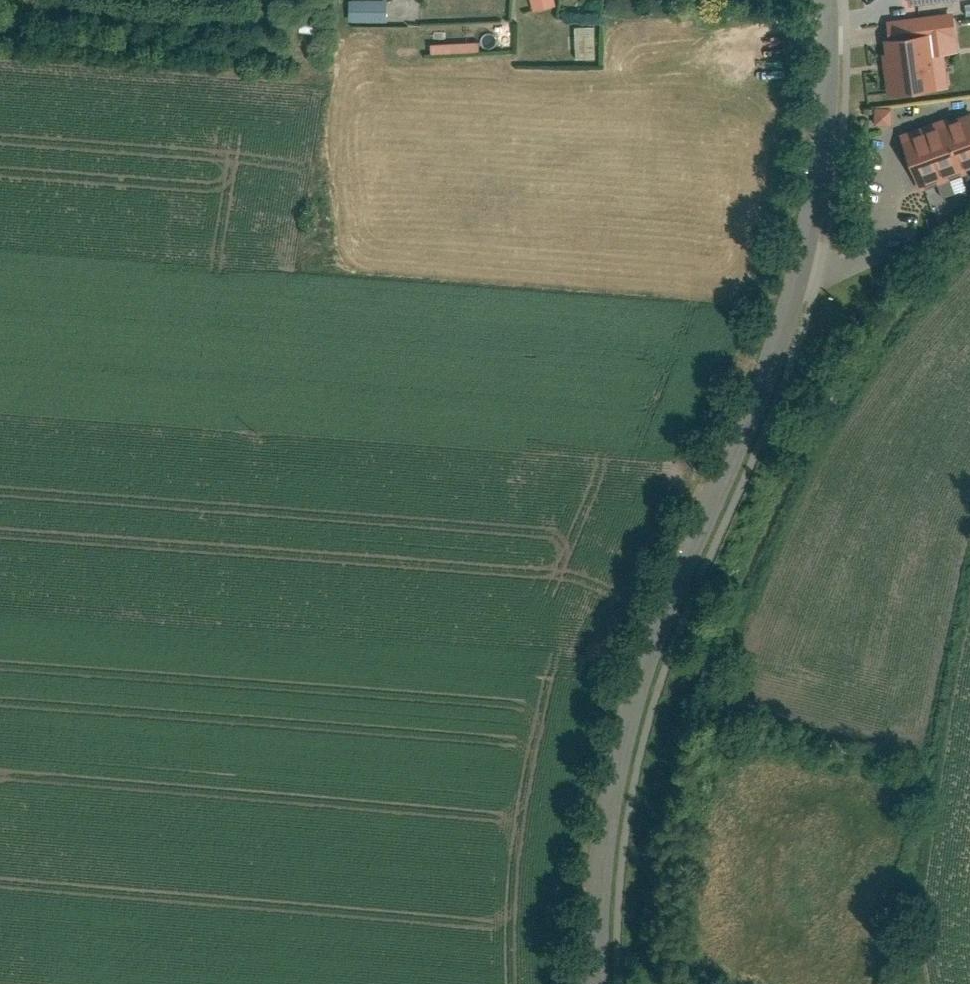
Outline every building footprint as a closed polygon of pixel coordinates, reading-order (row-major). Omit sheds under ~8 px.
[(393,0),(354,0),(354,20),(393,21),(393,0)] [(561,5),(560,0),(535,0),(538,11),(561,5)] [(910,8),(969,0),(909,0),(910,8)] [(942,59),(960,56),(955,14),(918,19),(887,24),(891,55),(875,58),(880,95),(946,86),(942,59)] [(579,26),(580,58),(601,57),(600,25),(579,26)] [(483,50),(483,42),(436,44),(437,52),(483,50)] [(880,123),(897,122),(896,106),(879,107),(880,123)] [(897,144),(914,191),(969,171),(969,118),(897,144)]
